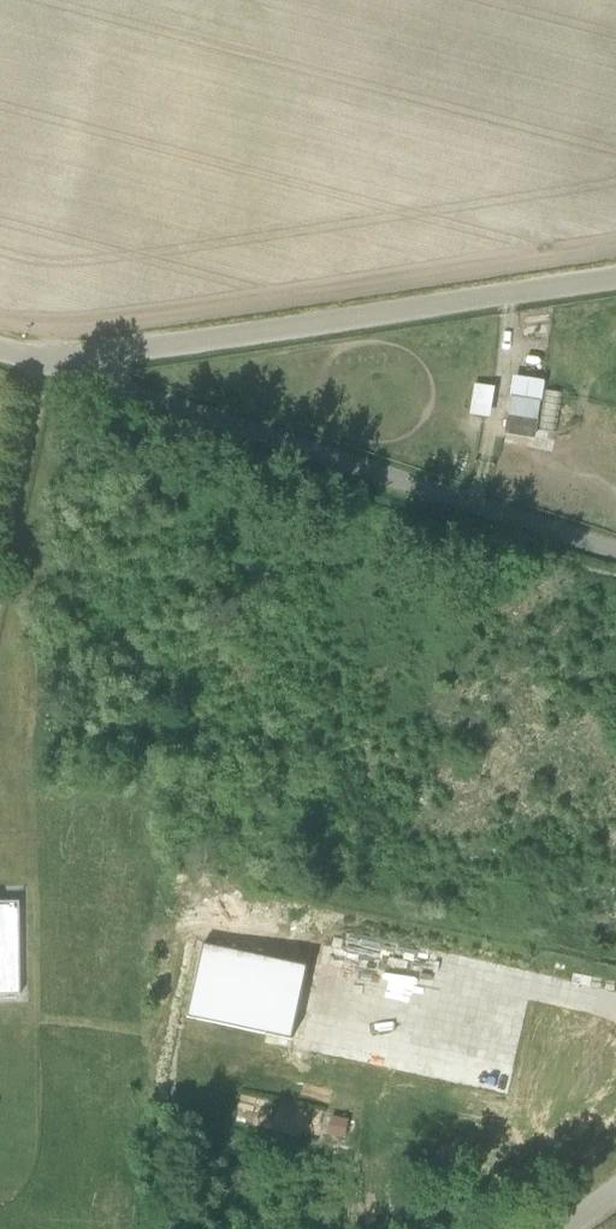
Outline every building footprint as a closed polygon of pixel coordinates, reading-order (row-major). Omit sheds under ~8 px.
[(511,397),(536,401),(541,401),(544,379),(514,375),(511,397)] [(498,386),(475,382),(470,414),(493,418),(498,386)] [(546,411),(559,411),(560,391),(546,390),(546,411)] [(506,434),(536,438),(538,428),(539,417),(509,413),(506,434)] [(21,994),(22,901),(0,901),(0,994),(21,994)] [(277,958),(184,938),(169,1009),(262,1028),(277,958)]
